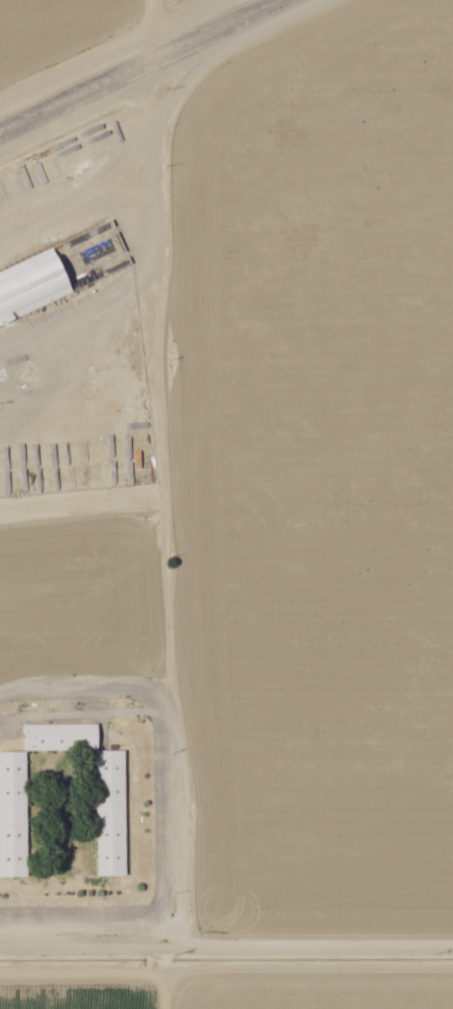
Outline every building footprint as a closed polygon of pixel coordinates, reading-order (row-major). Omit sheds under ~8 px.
[(68,294),(0,327),(0,272),(47,250),(68,294)] [(20,725),(92,724),(92,750),(20,751),(20,725)] [(92,877),(92,751),(120,751),(121,877),(92,877)] [(24,879),(0,879),(0,753),(23,753),(24,879)]
